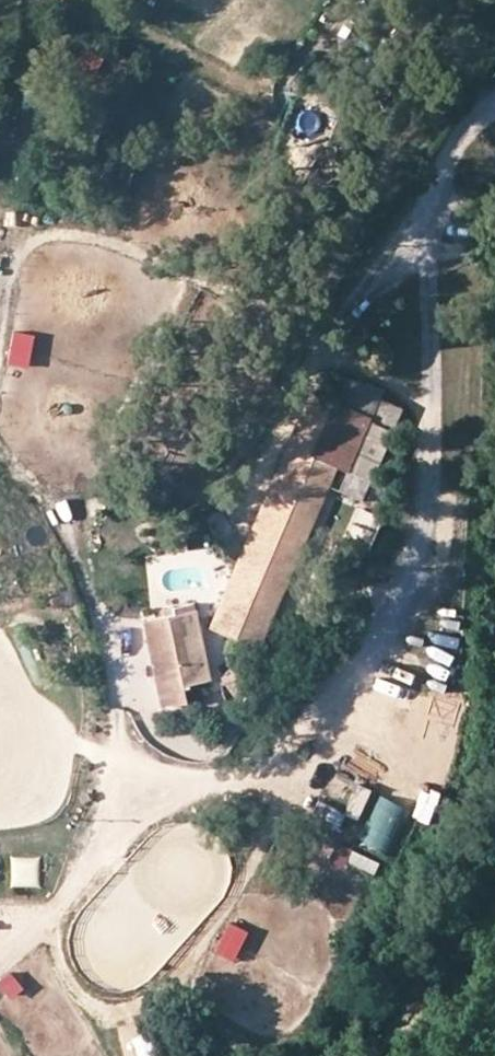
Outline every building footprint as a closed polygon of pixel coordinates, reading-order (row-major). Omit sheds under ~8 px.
[(98,74),(103,54),(77,48),(72,68),(98,74)] [(5,120),(0,134),(0,137),(11,141),(16,125),(5,120)] [(0,137),(0,153),(6,156),(11,141),(0,137)] [(326,462),(336,467),(366,481),(389,426),(308,391),(209,626),(250,642),(326,462)] [(259,646),(336,467),(326,462),(250,642),(259,646)] [(455,551),(460,498),(445,496),(440,550),(455,551)] [(191,609),(140,621),(158,705),(184,700),(179,682),(208,677),(191,609)] [(379,707),(397,713),(392,728),(428,740),(433,727),(403,717),(408,704),(383,695),(379,707)] [(415,697),(411,712),(436,717),(439,703),(415,697)] [(374,795),(357,842),(388,853),(405,806),(374,795)] [(313,802),(309,818),(338,825),(342,809),(313,802)] [(370,874),(376,861),(348,848),(342,861),(370,874)] [(10,888),(39,889),(39,859),(11,858),(10,888)] [(243,930),(227,922),(214,950),(230,958),(243,930)] [(7,972),(0,977),(0,989),(6,996),(18,987),(7,972)] [(146,1032),(129,1037),(134,1055),(153,1055),(146,1032)]
